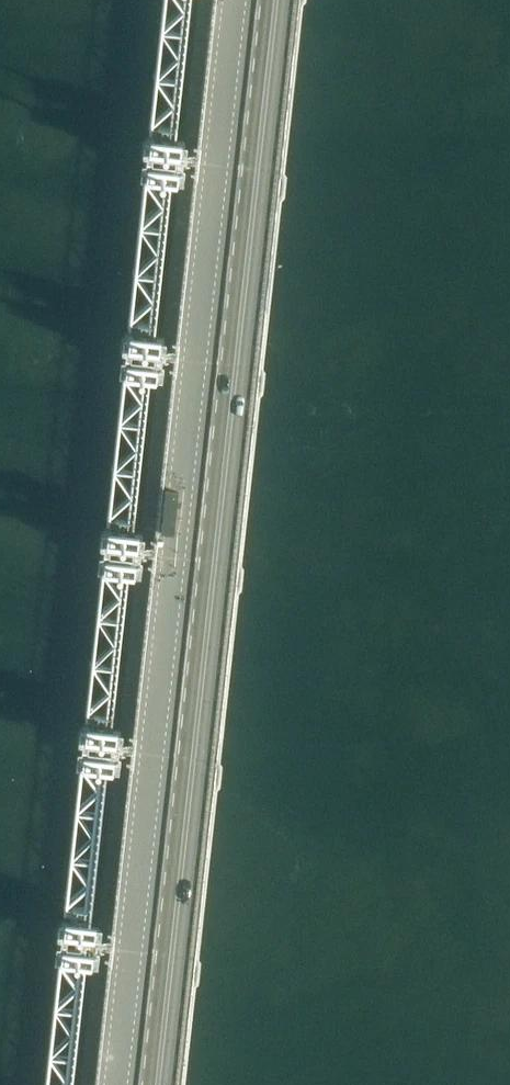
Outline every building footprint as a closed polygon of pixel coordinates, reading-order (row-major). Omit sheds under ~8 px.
[(175,131),(150,129),(150,131),(144,130),(140,168),(146,168),(146,171),(170,173),(176,174),(177,172),(183,173),(187,135),(181,134),(181,132),(175,131)] [(153,327),(129,325),(129,327),(123,326),(119,364),(125,364),(125,367),(150,370),(155,370),(155,368),(162,369),(166,331),(160,330),(160,328),(153,327)] [(132,524),(108,521),(107,523),(101,522),(97,560),(103,560),(103,563),(128,565),(134,566),(134,564),(140,565),(144,527),(138,526),(138,524),(132,524)] [(111,720),(86,718),(86,720),(80,719),(76,757),(82,757),(82,760),(106,762),(112,763),(113,761),(119,762),(123,724),(117,723),(117,721),(111,720)] [(90,917),(65,914),(65,916),(59,915),(55,953),(61,953),(60,956),(85,958),(91,959),(91,957),(97,958),(101,920),(95,919),(96,917),(90,917)]
